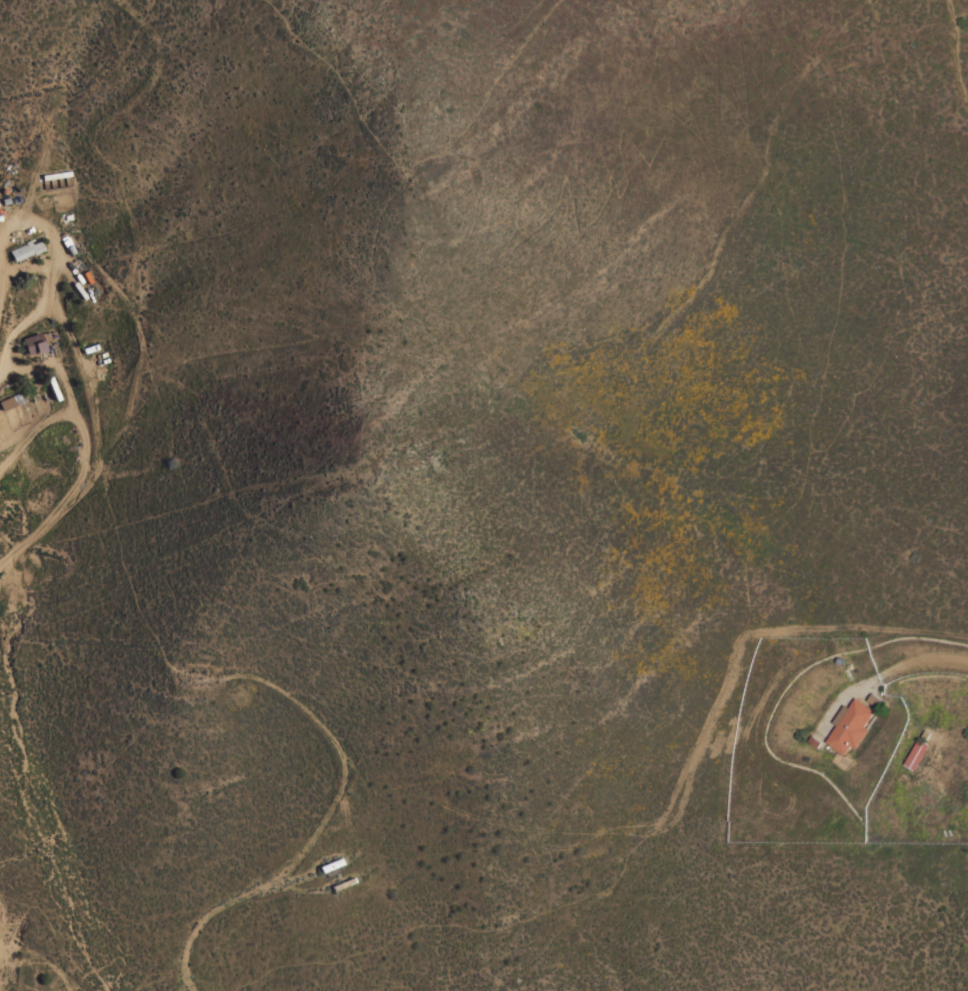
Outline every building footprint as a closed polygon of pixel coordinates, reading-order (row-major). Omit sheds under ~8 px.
[(14,260),(9,250),(25,243),(24,242),(30,239),(32,244),(41,240),(45,250),(33,256),(31,253),(14,260)] [(24,355),(42,350),(37,333),(19,338),(24,355)] [(3,410),(0,403),(0,401),(19,392),(23,401),(16,404),(3,410)] [(887,702),(885,704),(883,702),(880,707),(868,699),(873,692),(887,702)] [(866,725),(871,728),(858,747),(853,743),(846,754),(826,740),(837,724),(833,721),(844,703),(849,706),(855,696),(876,710),(866,725)] [(915,769),(904,763),(918,736),(930,743),(915,769)] [(321,872),(319,866),(340,857),(343,863),(321,872)] [(355,880),(333,890),(331,885),(354,876),(355,880)]
